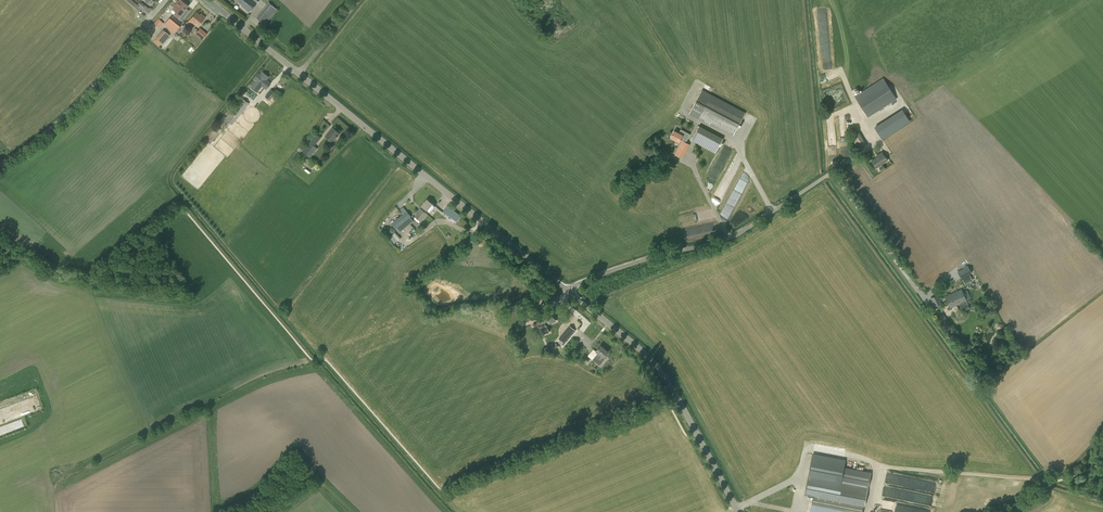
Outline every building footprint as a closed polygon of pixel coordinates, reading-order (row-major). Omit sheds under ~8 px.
[(180,15),(188,5),(181,0),(180,0),(176,4),(173,6),(174,7),(172,9),(176,12),(174,15),(177,18),(180,15)] [(241,4),(241,5),(249,12),(259,0),(236,0),(241,4)] [(265,25),(277,10),(268,2),(256,18),(265,25)] [(200,15),(196,12),(188,21),(191,24),(192,22),(197,26),(205,17),(201,14),(200,15)] [(160,28),(166,20),(161,15),(154,23),(160,28)] [(174,33),(182,24),(171,15),(164,24),(174,33)] [(202,39),(207,34),(200,28),(195,33),(202,39)] [(168,34),(163,30),(156,39),(161,43),(168,34)] [(260,87),(268,76),(263,72),(254,83),(260,87)] [(863,110),(892,92),(883,77),(855,96),(863,110)] [(253,101),(259,94),(251,87),(244,95),(242,98),(224,119),(232,125),(249,104),(244,100),(247,96),(253,101)] [(909,92),(912,98),(920,93),(917,87),(909,92)] [(270,100),(275,93),(270,89),(265,96),(270,100)] [(709,124),(710,122),(734,134),(745,112),(702,89),(690,113),(709,124)] [(897,126),(908,119),(902,110),(891,117),(897,126)] [(715,152),(722,138),(698,125),(690,140),(715,152)] [(332,142),(340,133),(333,127),(325,136),(332,142)] [(858,133),(855,128),(850,131),(853,136),(850,137),(858,150),(866,145),(859,132),(858,133)] [(682,158),(687,149),(689,144),(686,143),(688,138),(674,131),(672,134),(670,137),(672,138),(679,142),(680,140),(682,141),(675,154),(682,158)] [(316,134),(302,150),(307,154),(321,138),(316,134)] [(882,166),(881,165),(887,160),(882,152),(877,155),(878,156),(871,161),(876,168),(879,166),(880,168),(879,168),(881,171),(885,169),(883,166),(882,166)] [(738,191),(737,193),(743,194),(744,186),(737,184),(736,191),(738,191)] [(420,208),(426,213),(433,204),(427,199),(421,206),(422,206),(420,208)] [(443,211),(448,215),(453,209),(447,205),(443,211)] [(409,225),(413,221),(410,218),(411,216),(404,208),(400,211),(402,214),(391,223),(396,229),(400,226),(402,229),(407,225),(409,225)] [(426,213),(420,208),(417,212),(418,213),(415,216),(421,221),(427,213),(426,213)] [(452,218),(456,220),(460,215),(457,212),(452,218)] [(708,212),(684,216),(685,224),(699,221),(699,223),(709,221),(708,212)] [(396,232),(392,234),(397,242),(401,239),(396,232)] [(968,266),(959,270),(962,277),(971,273),(968,266)] [(965,284),(972,279),(970,275),(962,279),(965,284)] [(967,297),(965,292),(963,293),(961,289),(945,296),(950,308),(967,301),(966,300),(968,299),(967,297)] [(934,307),(942,304),(938,294),(930,298),(934,307)] [(550,324),(556,321),(552,309),(536,315),(540,325),(549,322),(550,324)] [(942,323),(947,319),(943,313),(938,317),(942,323)] [(575,330),(570,326),(559,339),(564,343),(570,337),(569,336),(575,330)] [(608,351),(601,345),(596,351),(593,349),(588,356),(599,365),(603,360),(602,359),(603,357),(603,358),(608,351)] [(804,494),(813,496),(810,511),(862,511),(863,506),(864,506),(868,488),(871,472),(844,467),(845,461),(812,455),(804,494)] [(932,497),(902,492),(900,500),(905,501),(931,506),(932,497)]
